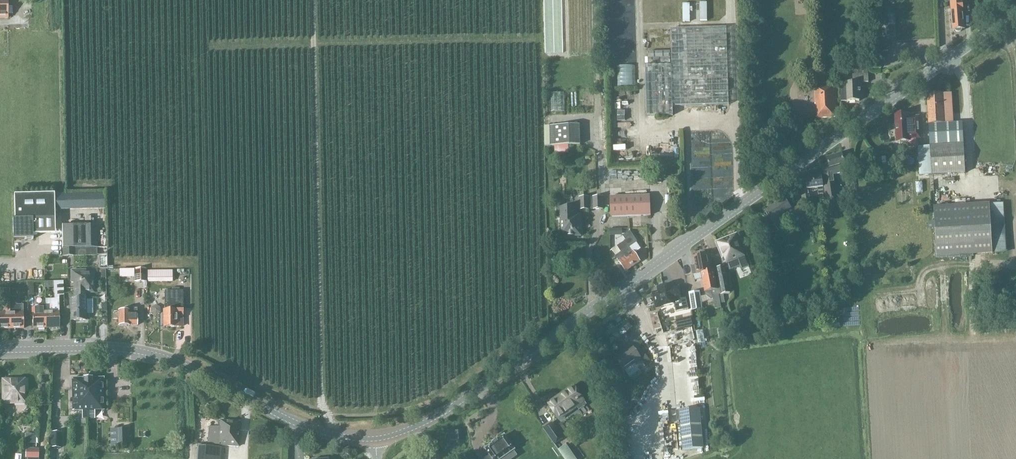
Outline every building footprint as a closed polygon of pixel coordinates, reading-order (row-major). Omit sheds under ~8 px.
[(969,0),(951,2),(952,12),(953,30),(956,30),(956,31),(957,32),(959,32),(961,31),(963,30),(962,29),(965,29),(963,12),(970,12),(969,0)] [(883,37),(890,37),(889,25),(895,25),(895,15),(882,15),(883,37)] [(649,52),(649,66),(646,66),(648,116),(673,116),(672,107),(729,105),(727,28),(671,29),(671,52),(649,52)] [(559,62),(559,74),(573,74),(573,63),(559,62)] [(855,71),(855,75),(853,75),(853,83),(841,83),(841,102),(848,101),(848,102),(860,101),(860,95),(863,95),(862,83),(869,82),(868,70),(855,71)] [(836,86),(823,87),(822,87),(822,89),(815,89),(816,104),(817,104),(817,118),(837,117),(837,103),(836,86)] [(931,146),(918,147),(920,176),(966,173),(963,123),(944,124),(944,115),(943,104),(950,104),(949,94),(928,94),(930,135),(931,145),(931,146)] [(908,114),(896,115),(897,132),(898,143),(908,142),(908,147),(917,146),(917,140),(920,140),(920,128),(919,117),(908,118),(908,114)] [(581,125),(546,126),(546,146),(556,145),(556,154),(569,153),(569,145),(581,145),(581,125)] [(824,175),(825,178),(825,181),(824,181),(827,206),(840,204),(837,178),(844,176),(841,168),(846,166),(842,154),(827,158),(829,165),(821,167),(824,175)] [(822,173),(806,175),(808,190),(818,188),(819,195),(824,194),(823,187),(824,187),(822,173)] [(74,190),(74,201),(86,201),(86,190),(74,190)] [(14,219),(14,240),(15,240),(34,239),(33,220),(55,219),(55,194),(14,195),(15,219),(14,219)] [(580,210),(603,209),(603,196),(579,197),(580,210)] [(611,217),(651,216),(650,196),(610,197),(611,217)] [(805,211),(813,209),(810,196),(802,197),(803,201),(805,211)] [(785,199),(766,212),(776,226),(785,220),(788,225),(805,212),(805,211),(803,201),(792,209),(785,199)] [(990,204),(934,207),(937,257),(993,254),(990,204)] [(558,218),(561,218),(561,237),(581,236),(581,215),(578,215),(578,207),(557,208),(558,218)] [(63,247),(58,247),(58,256),(63,256),(97,255),(97,226),(63,226),(63,247)] [(626,271),(640,262),(634,252),(633,252),(630,248),(638,242),(630,232),(624,236),(627,241),(618,247),(622,253),(616,257),(626,271)] [(739,233),(716,242),(722,258),(725,258),(730,270),(740,266),(742,270),(752,266),(739,233)] [(696,257),(694,257),(697,274),(704,273),(705,281),(706,281),(708,291),(718,289),(715,271),(711,271),(708,254),(706,255),(705,252),(696,254),(696,257)] [(149,264),(149,276),(175,276),(175,264),(149,264)] [(722,295),(730,294),(725,267),(717,268),(722,295)] [(146,269),(135,269),(121,270),(121,277),(136,277),(137,282),(147,282),(146,269)] [(75,293),(87,293),(95,293),(95,279),(94,279),(94,274),(87,274),(87,271),(72,271),(72,283),(75,282),(75,293)] [(687,298),(682,299),(679,287),(672,289),(671,285),(658,288),(659,292),(653,293),(657,308),(675,304),(676,312),(689,309),(687,298)] [(165,310),(163,310),(164,327),(181,327),(181,318),(183,318),(183,291),(165,291),(165,310)] [(693,305),(701,304),(699,292),(691,294),(693,305)] [(87,293),(75,293),(75,299),(71,299),(71,321),(87,320),(87,293)] [(17,298),(10,298),(11,305),(11,329),(24,328),(24,313),(24,304),(17,305),(17,298)] [(160,298),(152,301),(155,310),(163,307),(160,298)] [(717,310),(723,309),(721,298),(715,299),(717,310)] [(59,299),(46,300),(46,304),(47,328),(60,328),(60,313),(60,309),(59,299)] [(128,301),(113,302),(113,317),(119,317),(119,326),(130,326),(130,325),(138,325),(138,308),(129,308),(128,301)] [(41,308),(33,308),(33,328),(47,328),(46,304),(41,304),(41,308)] [(0,314),(0,329),(11,329),(11,305),(6,305),(6,314),(0,314)] [(708,324),(697,325),(699,337),(710,335),(708,324)] [(647,368),(652,364),(644,352),(639,356),(633,347),(616,359),(624,372),(642,360),(647,368)] [(84,378),(72,379),(73,411),(83,411),(83,419),(89,419),(88,376),(84,377),(84,378)] [(88,376),(89,419),(95,419),(95,411),(105,410),(104,378),(93,378),(92,376),(88,376)] [(26,389),(28,389),(28,380),(3,380),(4,403),(11,403),(11,404),(26,404),(26,389)] [(560,419),(585,402),(574,387),(549,404),(560,419)] [(684,450),(704,448),(700,409),(680,411),(684,450)] [(38,438),(38,419),(28,419),(27,438),(38,438)] [(210,426),(208,444),(239,447),(241,431),(239,430),(240,422),(221,421),(220,427),(210,426)] [(555,444),(563,438),(553,423),(545,429),(555,444)] [(129,430),(119,430),(119,446),(129,447),(129,430)] [(451,441),(459,440),(459,431),(450,432),(451,441)] [(62,433),(52,432),(52,447),(61,448),(62,433)] [(482,458),(503,458),(514,451),(515,451),(516,450),(515,449),(505,436),(506,436),(505,435),(504,436),(497,441),(497,440),(496,441),(497,441),(493,443),(492,443),(493,444),(486,449),(485,449),(486,450),(488,453),(482,458)] [(559,450),(565,458),(580,458),(569,443),(559,450)] [(198,446),(197,458),(221,458),(222,447),(198,446)] [(27,449),(27,458),(35,458),(39,458),(40,449),(27,449)]
